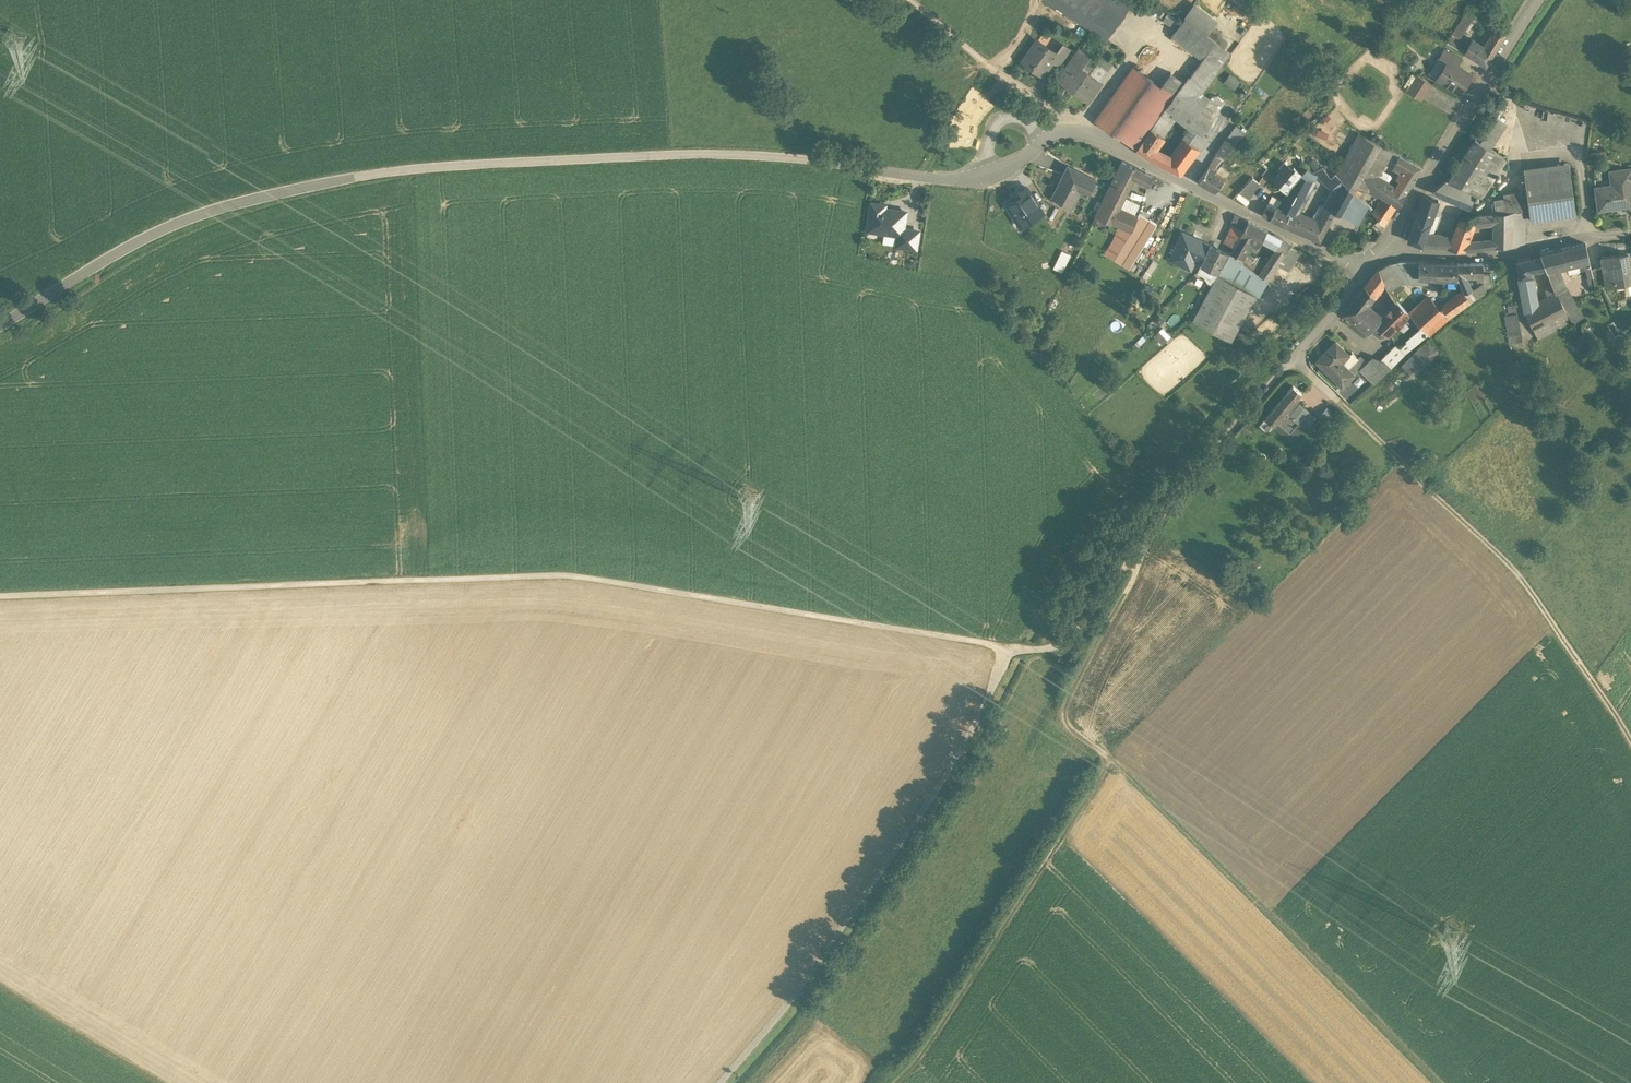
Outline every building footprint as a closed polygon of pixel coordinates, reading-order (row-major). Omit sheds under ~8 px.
[(1122,0),(1049,0),(1105,39),(1129,5),(1122,0)] [(1214,22),(1193,5),(1185,16),(1206,33),(1212,25),(1214,22)] [(1469,8),(1456,28),(1462,32),(1475,11),(1469,8)] [(1182,21),(1167,12),(1162,20),(1177,29),(1182,21)] [(1498,26),(1482,15),(1481,18),(1489,23),(1488,25),(1496,30),(1498,26)] [(1206,33),(1185,16),(1182,21),(1177,29),(1176,31),(1204,53),(1214,39),(1206,33)] [(1221,32),(1212,25),(1206,33),(1214,39),(1215,39),(1224,47),(1226,41),(1219,35),(1221,32)] [(1496,30),(1491,38),(1499,43),(1506,31),(1498,26),(1496,30)] [(1456,28),(1451,34),(1446,42),(1458,49),(1463,41),(1458,38),(1462,32),(1456,28)] [(1499,43),(1491,38),(1485,47),(1493,53),(1499,43)] [(1215,39),(1189,76),(1198,83),(1224,47),(1215,39)] [(1485,47),(1472,40),(1469,45),(1463,41),(1458,49),(1486,65),(1493,53),(1485,47)] [(1055,53),(1037,41),(1024,60),(1033,66),(1031,67),(1041,74),(1053,59),(1056,54),(1055,53)] [(1062,44),(1055,53),(1056,54),(1053,59),(1059,63),(1069,49),(1062,44)] [(1090,75),(1086,72),(1084,75),(1078,71),(1089,56),(1079,49),(1060,77),(1069,84),(1069,83),(1075,88),(1073,90),(1088,100),(1101,83),(1090,75)] [(1462,60),(1444,49),(1439,57),(1447,61),(1448,60),(1458,66),(1462,60)] [(1097,63),(1107,70),(1112,64),(1102,56),(1097,63)] [(1458,66),(1448,60),(1447,61),(1436,79),(1460,93),(1471,75),(1458,66)] [(1109,71),(1098,64),(1090,75),(1101,83),(1109,71)] [(1133,67),(1094,122),(1105,129),(1123,104),(1124,104),(1130,108),(1143,91),(1137,87),(1145,75),(1133,67)] [(1409,72),(1401,90),(1422,99),(1430,81),(1409,72)] [(1178,89),(1157,74),(1152,80),(1174,96),(1175,94),(1178,89)] [(1145,75),(1137,87),(1143,91),(1159,103),(1151,114),(1157,119),(1161,114),(1166,107),(1174,96),(1152,80),(1145,75)] [(1203,103),(1190,94),(1198,83),(1189,76),(1188,75),(1178,89),(1175,94),(1209,119),(1213,114),(1202,105),(1203,103)] [(1209,119),(1175,94),(1174,96),(1166,107),(1175,114),(1190,124),(1192,126),(1202,133),(1211,121),(1209,119)] [(1123,104),(1105,129),(1127,144),(1136,132),(1121,122),(1130,108),(1124,104),(1123,104)] [(1175,114),(1166,107),(1161,114),(1170,121),(1175,114)] [(1157,119),(1150,128),(1150,129),(1135,149),(1148,158),(1155,149),(1168,130),(1165,128),(1170,121),(1161,114),(1157,119)] [(1491,114),(1475,139),(1489,148),(1505,124),(1491,114)] [(1136,132),(1127,144),(1135,150),(1135,149),(1150,129),(1142,123),(1136,132)] [(1245,131),(1236,125),(1233,131),(1241,136),(1245,131)] [(1192,126),(1169,157),(1155,149),(1148,158),(1181,174),(1208,137),(1202,133),(1192,126)] [(1390,150),(1359,133),(1336,173),(1341,179),(1353,192),(1355,188),(1358,184),(1374,194),(1383,181),(1376,176),(1390,150)] [(1228,136),(1216,154),(1223,158),(1232,148),(1237,142),(1228,136)] [(1447,180),(1433,189),(1471,206),(1475,194),(1480,196),(1484,193),(1506,159),(1489,148),(1475,139),(1449,179),(1447,180)] [(1423,167),(1399,155),(1393,166),(1403,171),(1398,178),(1399,180),(1395,188),(1405,194),(1423,167)] [(1137,170),(1122,162),(1112,183),(1128,190),(1133,178),(1137,170)] [(1281,171),(1274,179),(1287,191),(1291,185),(1301,174),(1294,167),(1292,169),(1285,162),(1279,169),(1281,171)] [(1067,166),(1062,176),(1064,177),(1053,199),(1070,207),(1078,191),(1079,190),(1088,195),(1096,180),(1067,166)] [(1335,172),(1330,177),(1322,166),(1312,172),(1315,174),(1334,193),(1341,179),(1336,173),(1335,172)] [(1208,167),(1206,171),(1197,183),(1214,191),(1224,179),(1215,172),(1208,167)] [(1312,172),(1306,168),(1301,174),(1312,179),(1315,174),(1312,172)] [(1616,170),(1618,185),(1595,188),(1598,209),(1615,207),(1615,204),(1630,202),(1630,173),(1630,169),(1630,168),(1616,170)] [(1152,177),(1137,170),(1133,178),(1148,185),(1152,177)] [(1570,171),(1524,177),(1526,191),(1529,210),(1530,220),(1575,214),(1570,171)] [(1312,179),(1301,174),(1291,185),(1287,191),(1281,201),(1278,206),(1294,213),(1312,179)] [(1252,177),(1245,185),(1251,191),(1258,183),(1252,177)] [(1353,192),(1341,179),(1334,193),(1326,207),(1334,211),(1343,216),(1355,194),(1353,192)] [(1395,188),(1383,181),(1374,194),(1377,196),(1379,194),(1384,197),(1397,206),(1405,194),(1395,188)] [(1112,183),(1095,216),(1111,223),(1119,209),(1123,199),(1128,190),(1112,183)] [(1251,191),(1245,185),(1239,192),(1248,199),(1253,193),(1251,191)] [(1271,194),(1278,197),(1282,190),(1274,186),(1271,194)] [(1026,187),(1017,193),(1020,197),(1007,205),(1017,221),(1022,218),(1026,223),(1043,213),(1026,187)] [(1526,191),(1507,194),(1507,200),(1509,212),(1511,212),(1524,210),(1525,210),(1529,210),(1526,191)] [(1355,194),(1343,216),(1357,224),(1367,207),(1358,196),(1355,194)] [(1424,195),(1416,217),(1430,223),(1438,201),(1424,195)] [(1281,201),(1272,196),(1266,208),(1273,211),(1276,206),(1278,206),(1281,201)] [(1397,206),(1384,197),(1372,213),(1384,226),(1397,206)] [(1139,206),(1123,199),(1119,209),(1134,215),(1139,206)] [(1507,200),(1494,201),(1495,213),(1509,212),(1507,200)] [(905,212),(884,209),(885,206),(871,204),(868,225),(877,226),(877,232),(898,235),(902,235),(903,229),(905,212)] [(1278,206),(1276,206),(1273,211),(1266,208),(1262,215),(1289,228),(1296,214),(1278,206)] [(1334,211),(1326,207),(1323,213),(1331,217),(1334,211)] [(1134,215),(1119,209),(1111,223),(1118,226),(1132,232),(1138,217),(1134,215)] [(1524,210),(1511,212),(1511,246),(1524,243),(1525,210),(1524,210)] [(1509,212),(1495,213),(1496,214),(1495,224),(1495,240),(1495,247),(1511,246),(1511,212),(1509,212)] [(1323,213),(1318,223),(1310,219),(1302,216),(1295,230),(1319,240),(1331,217),(1323,213)] [(1296,214),(1289,228),(1295,230),(1302,216),(1296,214)] [(1496,214),(1474,216),(1473,226),(1495,224),(1496,214)] [(1248,221),(1234,215),(1230,225),(1232,226),(1243,230),(1248,221)] [(1132,232),(1130,234),(1114,260),(1129,269),(1156,225),(1142,216),(1132,232)] [(1454,235),(1449,249),(1464,250),(1467,241),(1473,226),(1474,216),(1460,218),(1454,235)] [(1430,223),(1416,217),(1407,241),(1422,247),(1433,248),(1436,238),(1425,237),(1431,223),(1430,223)] [(1378,220),(1372,226),(1377,230),(1383,225),(1378,220)] [(1267,231),(1248,221),(1243,230),(1240,235),(1241,236),(1234,247),(1231,252),(1228,253),(1239,261),(1249,244),(1251,245),(1253,243),(1258,246),(1262,239),(1267,231)] [(1132,232),(1118,226),(1113,240),(1104,254),(1114,260),(1130,234),(1132,232)] [(1243,230),(1232,226),(1224,243),(1234,247),(1241,236),(1240,235),(1243,230)] [(918,231),(903,229),(902,235),(898,235),(896,246),(915,249),(918,231)] [(1282,238),(1267,231),(1262,239),(1276,247),(1282,238)] [(1210,245),(1182,233),(1169,261),(1180,266),(1184,257),(1201,265),(1210,245)] [(1448,239),(1436,238),(1433,248),(1449,249),(1454,235),(1450,234),(1448,239)] [(1276,247),(1259,274),(1267,280),(1278,264),(1289,247),(1291,243),(1282,238),(1276,247)] [(1495,240),(1479,241),(1475,249),(1495,247),(1495,240)] [(1479,241),(1467,241),(1464,250),(1475,249),(1479,241)] [(1585,244),(1540,254),(1541,257),(1546,270),(1547,271),(1559,268),(1583,263),(1589,261),(1585,244)] [(1228,253),(1210,245),(1201,265),(1218,272),(1228,253)] [(1289,247),(1278,264),(1288,271),(1299,252),(1289,247)] [(1060,249),(1052,267),(1062,271),(1070,253),(1060,249)] [(1239,261),(1228,253),(1218,272),(1257,293),(1260,295),(1269,282),(1267,280),(1259,274),(1239,261)] [(1602,257),(1603,268),(1606,283),(1616,281),(1616,285),(1630,282),(1630,274),(1628,254),(1619,256),(1619,254),(1618,254),(1618,255),(1602,257)] [(1538,257),(1516,261),(1519,279),(1533,277),(1532,272),(1541,270),(1538,257)] [(1153,260),(1142,277),(1147,280),(1158,264),(1153,260)] [(1589,261),(1583,263),(1587,278),(1592,277),(1591,270),(1589,261)] [(1400,262),(1389,264),(1402,282),(1407,284),(1428,285),(1429,279),(1420,278),(1421,262),(1400,262)] [(1436,263),(1421,262),(1420,278),(1429,279),(1435,279),(1436,263)] [(1457,264),(1436,263),(1435,279),(1458,280),(1456,276),(1457,264)] [(1402,282),(1389,264),(1378,269),(1382,280),(1385,286),(1388,290),(1402,282)] [(1482,275),(1482,264),(1457,264),(1456,276),(1458,280),(1463,292),(1464,293),(1472,290),(1466,277),(1482,277),(1482,276),(1482,275)] [(1559,268),(1547,271),(1547,272),(1553,289),(1555,294),(1557,293),(1559,297),(1566,312),(1571,322),(1582,317),(1582,316),(1567,289),(1559,268)] [(1603,268),(1591,270),(1592,277),(1595,288),(1606,286),(1606,283),(1603,268)] [(1257,293),(1218,272),(1192,320),(1231,342),(1257,293)] [(1489,275),(1482,275),(1482,276),(1482,277),(1482,279),(1485,290),(1491,287),(1489,275)] [(1533,277),(1519,279),(1521,293),(1525,314),(1538,307),(1533,277)] [(1382,280),(1374,282),(1370,279),(1365,287),(1374,297),(1384,285),(1382,280)] [(1485,290),(1482,279),(1477,280),(1479,286),(1481,294),(1485,291),(1485,290)] [(1630,290),(1630,283),(1622,284),(1623,291),(1630,290)] [(1479,286),(1472,290),(1476,298),(1481,294),(1479,286)] [(1364,287),(1344,314),(1369,333),(1376,324),(1377,324),(1382,317),(1381,317),(1368,306),(1374,297),(1365,287),(1364,287)] [(1553,289),(1546,292),(1551,301),(1559,297),(1557,293),(1555,294),(1553,289)] [(1472,290),(1464,293),(1470,302),(1476,298),(1472,290)] [(1463,292),(1440,308),(1440,309),(1438,310),(1445,320),(1470,302),(1464,293),(1463,292)] [(1538,307),(1525,314),(1533,329),(1566,312),(1559,297),(1551,301),(1538,307)] [(1425,299),(1409,314),(1410,314),(1421,327),(1426,332),(1435,324),(1437,326),(1445,320),(1438,310),(1431,298),(1425,299)] [(1409,314),(1397,302),(1396,303),(1396,302),(1395,302),(1392,306),(1381,317),(1382,317),(1377,324),(1378,326),(1377,327),(1379,329),(1381,328),(1388,335),(1410,314),(1409,314)] [(1506,305),(1508,313),(1517,311),(1515,302),(1506,305)] [(1566,312),(1533,329),(1538,339),(1571,322),(1566,312)] [(1517,313),(1504,316),(1508,335),(1519,333),(1521,333),(1517,313)] [(1161,344),(1170,336),(1161,326),(1152,335),(1161,344)] [(1421,327),(1406,341),(1407,342),(1400,349),(1399,349),(1404,354),(1427,333),(1426,332),(1421,327)] [(1519,333),(1508,335),(1509,344),(1521,341),(1519,333)] [(1427,340),(1401,365),(1412,376),(1438,352),(1427,340)] [(1335,342),(1322,354),(1327,359),(1320,366),(1342,388),(1354,375),(1348,369),(1347,368),(1345,370),(1340,364),(1349,355),(1335,342)] [(1396,345),(1382,359),(1391,368),(1404,354),(1399,349),(1400,349),(1396,345)] [(1349,355),(1340,364),(1345,370),(1347,368),(1348,369),(1358,359),(1352,353),(1349,355)] [(1358,359),(1348,369),(1354,375),(1359,370),(1367,363),(1366,362),(1360,356),(1358,359)] [(1381,359),(1372,356),(1370,358),(1366,362),(1367,363),(1380,377),(1391,368),(1382,359),(1381,359)] [(1380,377),(1367,363),(1359,370),(1374,384),(1380,377)] [(1301,392),(1293,385),(1287,392),(1295,400),(1301,392)] [(1295,400),(1287,392),(1280,401),(1288,408),(1295,400)] [(1288,408),(1282,415),(1286,418),(1288,415),(1293,419),(1304,406),(1295,400),(1288,408)] [(1280,401),(1265,419),(1273,426),(1276,423),(1282,415),(1288,408),(1280,401)] [(1320,413),(1335,424),(1341,416),(1326,405),(1320,413)] [(1315,416),(1304,406),(1293,419),(1304,428),(1305,428),(1315,416)] [(1288,415),(1286,418),(1282,415),(1276,423),(1288,432),(1289,434),(1298,423),(1293,419),(1288,415)] [(1288,432),(1276,423),(1273,426),(1273,427),(1292,442),(1304,428),(1298,423),(1289,434),(1288,432)] [(889,1082),(896,1071),(889,1067),(883,1079),(889,1082)]
